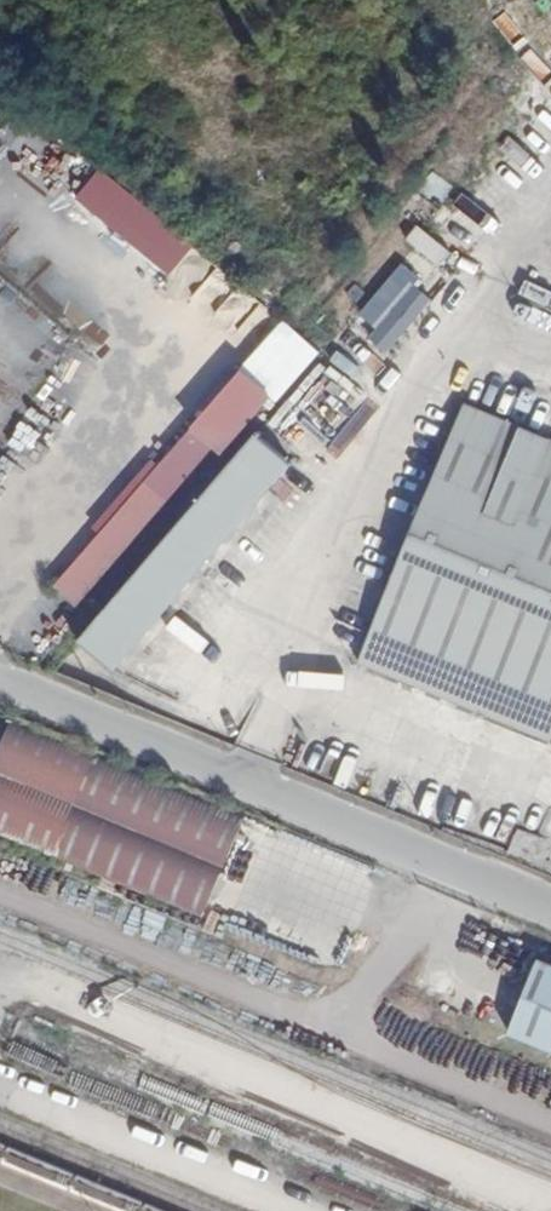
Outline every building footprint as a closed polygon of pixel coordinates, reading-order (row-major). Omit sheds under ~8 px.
[(70,206),(174,273),(196,239),(92,172),(70,206)] [(32,196),(56,216),(71,199),(48,178),(32,196)] [(398,265),(352,319),(389,349),(434,295),(398,265)] [(216,270),(193,296),(210,310),(232,285),(216,270)] [(519,297),(547,307),(550,295),(550,292),(524,283),(519,297)] [(263,343),(279,373),(313,356),(297,326),(263,343)] [(73,342),(29,405),(55,422),(98,359),(73,342)] [(257,389),(58,608),(84,632),(283,411),(257,389)] [(492,414),(391,665),(550,734),(550,438),(492,414)] [(41,463),(54,439),(18,421),(6,445),(41,463)] [(101,652),(136,686),(321,475),(289,445),(101,652)] [(1,492),(13,471),(0,463),(0,491),(1,492)] [(186,907),(223,813),(0,718),(0,829),(186,907)] [(536,861),(543,846),(517,833),(510,847),(536,861)] [(530,1043),(550,1051),(550,984),(530,1043)]
